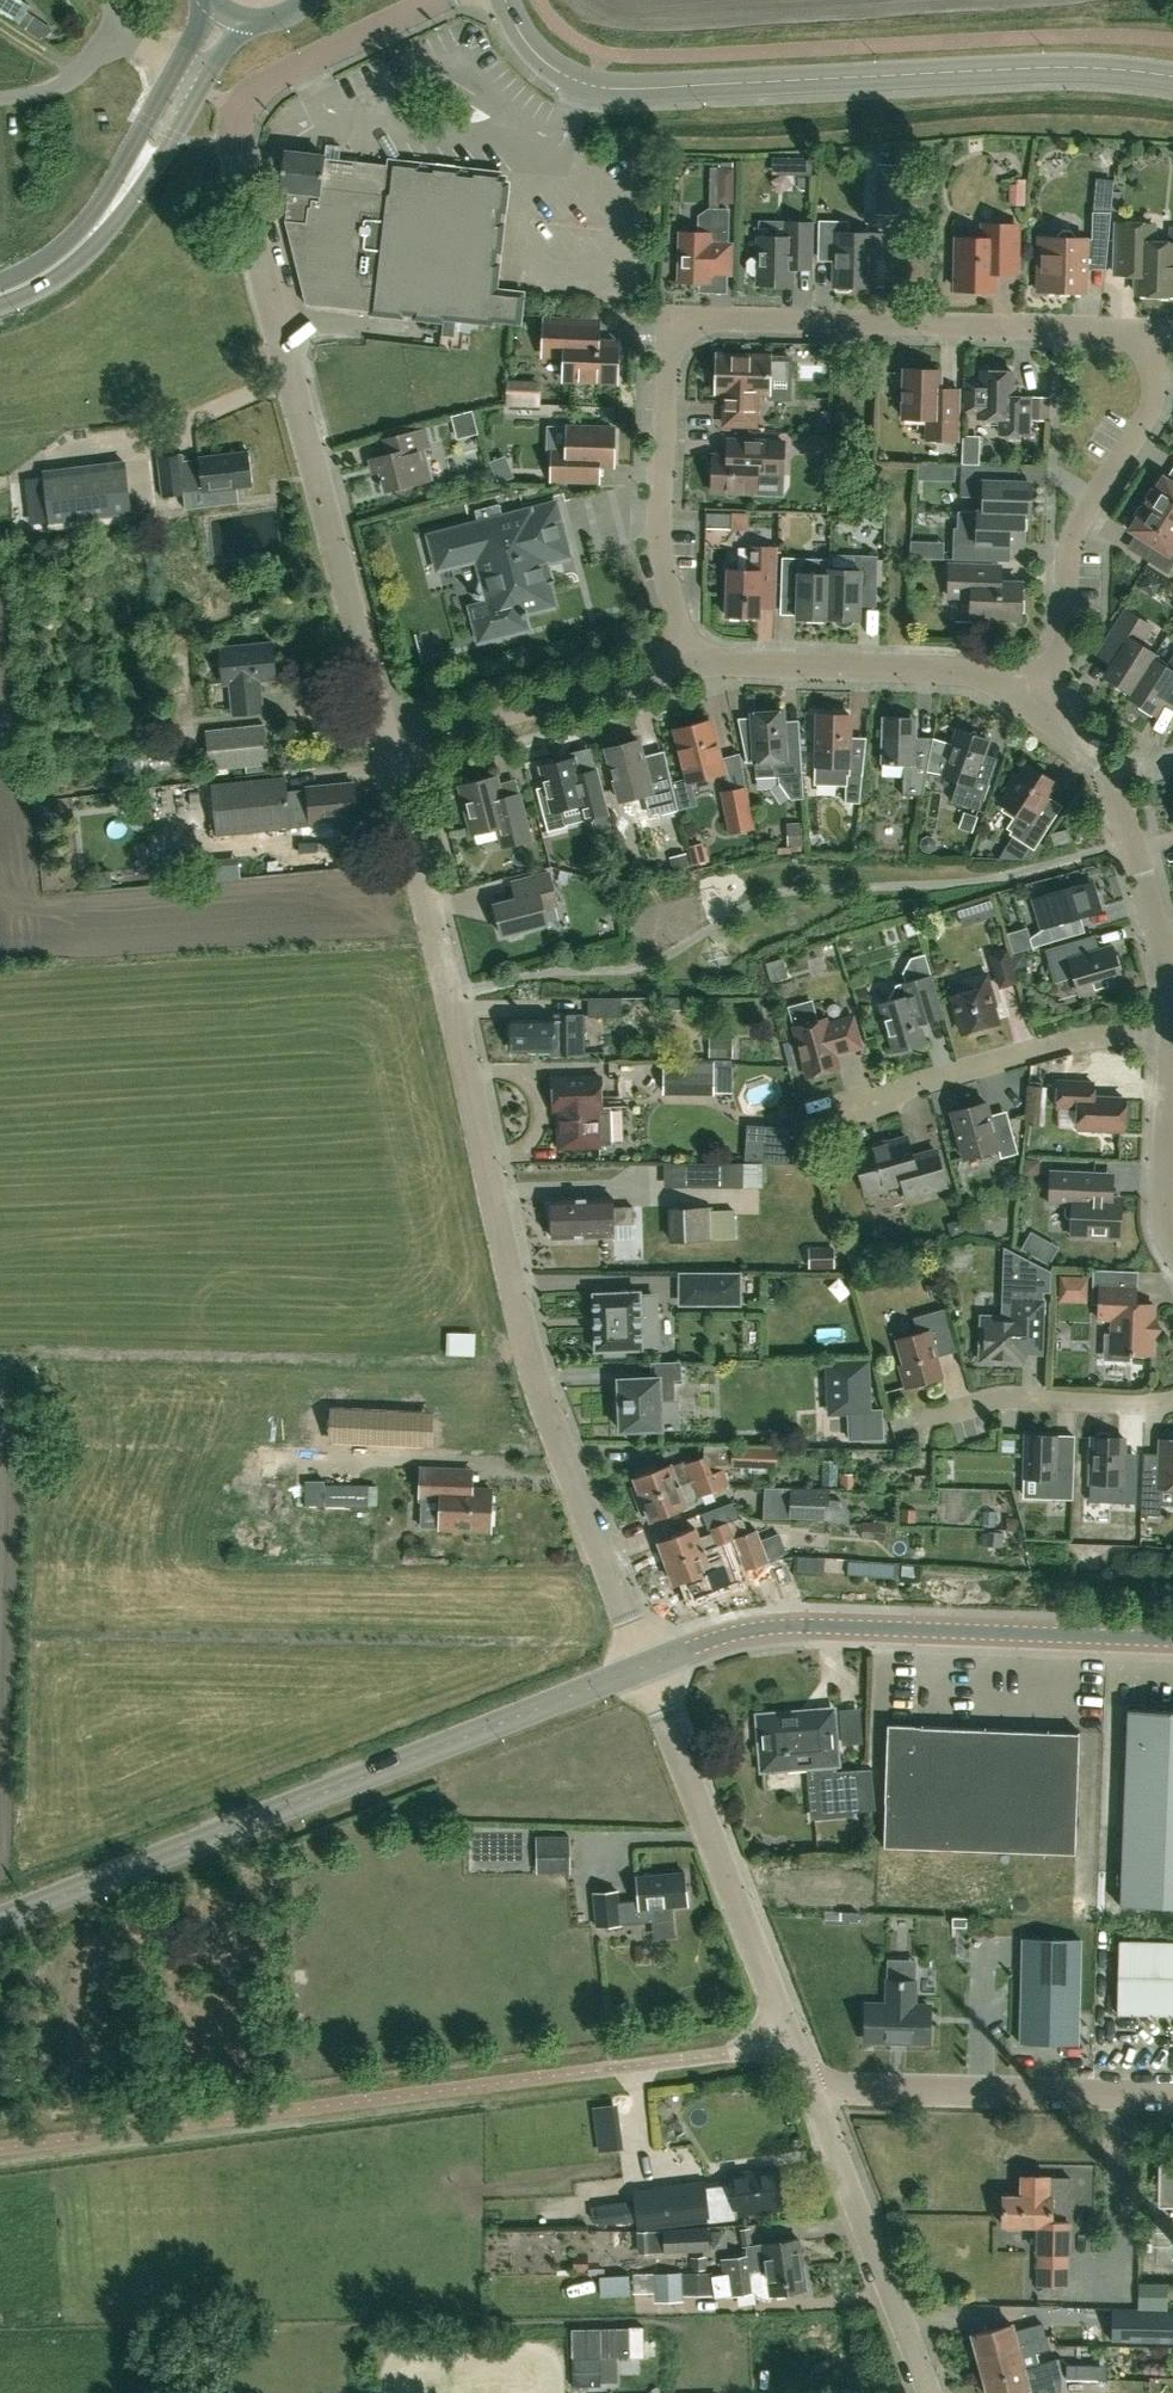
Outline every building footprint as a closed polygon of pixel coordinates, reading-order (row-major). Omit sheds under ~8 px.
[(29,5),(21,0),(0,0),(0,13),(19,24),(29,5)] [(325,157),(285,152),(280,189),(290,190),(287,222),(307,305),(371,312),(371,316),(443,324),(444,320),(492,326),(493,322),(520,325),(524,294),(521,294),(497,291),(510,174),(390,161),(389,165),(340,160),(341,143),(327,142),(325,157)] [(1097,166),(1103,168),(1109,164),(1111,158),(1104,148),(1097,146),(1092,149),(1090,156),(1097,166)] [(789,157),(773,156),(772,170),(789,170),(789,157)] [(1132,165),(1123,173),(1130,181),(1139,174),(1132,165)] [(1123,207),(1123,175),(1106,175),(1106,207),(1123,207)] [(1014,184),(1008,184),(1008,204),(1023,205),(1024,179),(1014,179),(1014,184)] [(727,274),(728,210),(711,210),(699,216),(699,233),(680,233),(679,258),(679,282),(709,283),(710,274),(727,274)] [(1108,241),(1111,212),(1092,211),(1091,240),(1108,241)] [(834,286),(835,286),(836,286),(840,290),(848,290),(851,286),(871,287),(871,258),(880,258),(880,234),(849,233),(849,221),(819,221),(818,245),(818,257),(831,257),(835,261),(834,286)] [(813,270),(813,249),(814,223),(785,223),(785,238),(758,237),(757,256),(752,256),(747,261),(747,270),(752,275),(757,275),(757,284),(793,285),(793,269),(813,270)] [(1156,294),(1157,294),(1160,297),(1169,297),(1172,294),(1172,244),(1153,243),(1153,225),(1117,224),(1116,262),(1137,262),(1136,293),(1156,294)] [(1016,272),(1017,226),(983,225),(983,240),(956,240),(956,289),(994,290),(995,272),(1016,272)] [(1062,230),(1058,234),(1058,238),(1039,237),(1038,271),(1045,272),(1044,291),(1085,292),(1086,238),(1075,238),(1075,235),(1071,230),(1062,230)] [(600,322),(583,321),(545,320),(544,355),(565,355),(564,379),(617,381),(618,343),(599,342),(600,322)] [(790,379),(790,357),(718,355),(717,392),(726,392),(725,424),(755,425),(756,393),(768,393),(769,378),(790,379)] [(1030,395),(1013,395),(1013,372),(1007,372),(1005,368),(992,368),(989,372),(982,371),(982,380),(964,380),(963,412),(977,412),(977,417),(1000,417),(1000,433),(1029,434),(1029,407),(1030,395)] [(958,440),(959,402),(959,388),(940,387),(940,371),(905,370),(903,417),(927,418),(926,439),(958,440)] [(1033,419),(1050,420),(1050,406),(1051,398),(1033,397),(1033,419)] [(813,419),(813,434),(828,434),(829,420),(813,419)] [(552,479),(585,480),(600,481),(600,464),(613,465),(614,429),(568,427),(567,451),(553,451),(552,479)] [(432,479),(423,447),(429,445),(425,429),(384,439),(388,454),(370,459),(373,473),(380,471),(385,491),(432,479)] [(972,432),(972,461),(989,461),(989,432),(972,432)] [(814,454),(827,452),(825,436),(812,438),(814,454)] [(784,442),(755,441),(727,440),(726,455),(714,455),(714,459),(709,463),(708,472),(713,476),(713,492),(756,493),(756,474),(783,475),(784,442)] [(245,486),(253,485),(249,452),(199,457),(204,503),(246,498),(245,486)] [(514,475),(506,455),(491,461),(499,481),(514,475)] [(126,460),(43,470),(50,530),(133,519),(126,460)] [(1029,514),(1030,483),(995,482),(996,465),(961,464),(960,495),(984,496),(983,511),(977,511),(977,512),(1029,514)] [(1163,475),(1146,502),(1172,519),(1172,482),(1163,475)] [(915,510),(925,510),(925,500),(916,500),(915,510)] [(1172,564),(1172,557),(1169,555),(1172,549),(1172,519),(1146,502),(1129,530),(1151,544),(1142,557),(1168,573),(1172,564)] [(569,556),(555,503),(503,516),(500,503),(475,510),(478,523),(430,536),(438,568),(478,558),(483,580),(479,596),(496,601),(471,607),(480,640),(527,628),(524,617),(528,616),(527,611),(555,604),(544,562),(569,556)] [(1029,514),(977,512),(977,511),(958,511),(958,528),(954,527),(953,559),(988,560),(989,543),(1023,545),(1024,514),(1029,514)] [(732,512),(732,529),(748,530),(749,512),(732,512)] [(759,616),(760,608),(776,609),(777,585),(778,548),(746,547),(746,570),(729,569),(727,615),(759,616)] [(916,547),(915,555),(926,555),(926,547),(916,547)] [(830,569),(828,619),(829,619),(829,614),(835,614),(835,618),(837,624),(840,626),(847,626),(852,624),(854,619),(855,615),(859,615),(860,587),(877,588),(878,556),(861,555),(860,570),(830,569)] [(828,619),(830,569),(830,559),(783,557),(781,589),(798,590),(797,618),(828,619)] [(1021,583),(1002,582),(1002,565),(975,564),(950,564),(949,596),(973,597),(972,617),(1020,618),(1021,583)] [(1145,571),(1136,585),(1152,595),(1160,581),(1145,571)] [(1126,610),(1109,637),(1098,655),(1112,664),(1105,675),(1130,691),(1128,695),(1128,696),(1155,654),(1139,644),(1151,626),(1126,610)] [(262,711),(259,680),(276,678),(272,643),(220,648),(223,684),(231,683),(234,714),(262,711)] [(1162,701),(1172,708),(1172,660),(1168,668),(1153,659),(1155,654),(1128,696),(1155,712),(1162,701)] [(783,710),(752,712),(752,717),(738,718),(747,762),(755,761),(755,767),(755,770),(757,773),(759,775),(762,776),(776,775),(802,774),(800,742),(785,743),(783,710)] [(846,802),(860,802),(862,773),(849,773),(851,715),(818,714),(815,783),(846,784),(846,802)] [(927,772),(933,737),(917,736),(917,730),(909,730),(910,717),(882,716),(880,763),(904,764),(903,795),(922,795),(927,772)] [(688,780),(724,771),(711,721),(675,730),(688,780)] [(212,769),(268,764),(264,725),(208,731),(212,769)] [(993,773),(979,768),(989,740),(978,736),(975,730),(968,733),(958,729),(953,743),(933,737),(927,772),(942,774),(958,780),(951,800),(980,810),(993,773)] [(648,775),(639,739),(606,748),(620,801),(639,796),(646,822),(658,819),(656,815),(678,809),(669,769),(648,775)] [(567,826),(563,809),(580,805),(583,820),(608,814),(595,760),(578,765),(575,756),(539,765),(545,785),(537,787),(548,831),(567,826)] [(1026,763),(1019,775),(1015,772),(1009,782),(1013,784),(1001,803),(1020,816),(1009,833),(1034,849),(1052,821),(1038,812),(1057,783),(1026,763)] [(505,806),(497,776),(459,786),(471,833),(497,827),(502,846),(531,839),(521,802),(505,806)] [(287,791),(286,778),(214,784),(214,788),(173,793),(176,817),(216,813),(217,828),(211,828),(211,834),(290,827),(290,823),(296,822),(297,827),(312,826),(312,821),(357,817),(354,783),(308,787),(308,789),(287,791)] [(730,831),(753,827),(745,787),(722,792),(730,831)] [(972,832),(978,817),(966,813),(960,828),(972,832)] [(788,847),(802,846),(801,822),(787,823),(788,847)] [(1054,845),(1071,840),(1068,829),(1051,832),(1054,845)] [(687,847),(692,867),(710,863),(706,848),(703,849),(702,843),(687,847)] [(690,866),(686,853),(671,857),(674,870),(690,866)] [(562,884),(566,885),(570,872),(560,869),(558,876),(562,884)] [(502,934),(506,933),(511,936),(520,934),(523,929),(547,923),(543,908),(557,904),(549,872),(513,882),(517,898),(494,904),(502,934)] [(1101,907),(1094,884),(1081,887),(1080,884),(1032,898),(1041,928),(1043,928),(1029,937),(1032,947),(1078,933),(1074,919),(1089,914),(1088,911),(1101,907)] [(937,937),(943,928),(932,921),(926,930),(937,937)] [(916,936),(913,923),(904,926),(907,938),(916,936)] [(1112,946),(1077,957),(1072,941),(1045,949),(1054,982),(1075,976),(1079,993),(1122,980),(1120,972),(1124,971),(1119,953),(1115,955),(1112,946)] [(1000,987),(1016,982),(1007,950),(990,955),(1000,987)] [(1023,951),(1012,954),(1016,968),(1027,965),(1023,951)] [(888,1000),(879,1002),(894,1052),(926,1042),(921,1024),(944,1017),(941,1007),(925,953),(911,957),(903,972),(905,982),(896,984),(888,1000)] [(772,983),(789,978),(784,960),(767,964),(772,983)] [(963,1032),(998,1022),(992,1005),(996,1003),(987,974),(974,978),(977,989),(953,996),(963,1032)] [(605,1016),(622,1016),(622,998),(605,998),(605,1016)] [(584,1053),(584,1015),(566,1015),(566,1019),(512,1020),(513,1051),(552,1050),(552,1054),(584,1053)] [(861,1046),(853,1016),(828,1023),(826,1018),(794,1027),(807,1076),(840,1067),(836,1053),(861,1046)] [(733,1039),(710,1039),(710,1059),(733,1059),(733,1039)] [(714,1094),(714,1061),(664,1061),(663,1094),(714,1094)] [(601,1146),(601,1144),(612,1144),(611,1106),(602,1106),(601,1078),(553,1079),(554,1111),(559,1111),(560,1148),(601,1146)] [(1124,1129),(1125,1098),(1093,1097),(1093,1082),(1059,1081),(1058,1106),(1079,1107),(1078,1127),(1124,1129)] [(1028,1104),(1045,1105),(1046,1087),(1029,1085),(1028,1104)] [(992,1123),(986,1102),(951,1111),(964,1158),(998,1148),(1001,1157),(1018,1153),(1009,1118),(992,1123)] [(903,1181),(907,1196),(946,1185),(937,1150),(913,1157),(907,1137),(855,1151),(856,1155),(853,1158),(856,1170),(860,1172),(866,1191),(903,1181)] [(1040,1158),(1026,1157),(1025,1174),(1039,1174),(1040,1158)] [(742,1187),(742,1162),(664,1162),(664,1186),(742,1187)] [(1121,1198),(1113,1198),(1114,1173),(1099,1173),(1051,1170),(1049,1203),(1065,1204),(1064,1214),(1068,1218),(1072,1218),(1071,1235),(1119,1237),(1121,1198)] [(614,1208),(613,1197),(552,1199),(554,1239),(615,1237),(615,1224),(634,1223),(634,1207),(614,1208)] [(710,1239),(710,1238),(709,1211),(709,1208),(670,1209),(671,1240),(710,1239)] [(709,1211),(710,1238),(733,1237),(732,1210),(709,1211)] [(981,1217),(967,1221),(972,1237),(986,1233),(981,1217)] [(953,1220),(957,1233),(965,1231),(962,1218),(953,1220)] [(1046,1240),(1036,1257),(1050,1265),(1060,1248),(1046,1240)] [(809,1267),(834,1267),(834,1246),(809,1247),(809,1267)] [(1041,1354),(1043,1320),(1044,1300),(1044,1291),(1050,1292),(1051,1271),(1004,1247),(1003,1273),(1016,1274),(1015,1296),(1002,1295),(1001,1317),(983,1316),(981,1360),(1024,1361),(1024,1353),(1041,1354)] [(1105,1337),(1105,1354),(1109,1358),(1126,1359),(1131,1353),(1152,1354),(1154,1304),(1135,1303),(1136,1287),(1136,1270),(1095,1269),(1094,1295),(1099,1301),(1099,1318),(1112,1318),(1112,1332),(1105,1337)] [(741,1305),(741,1274),(687,1274),(687,1276),(689,1276),(689,1275),(710,1275),(710,1305),(741,1305)] [(930,1296),(941,1293),(937,1280),(926,1283),(930,1296)] [(641,1295),(641,1292),(639,1292),(639,1293),(597,1294),(595,1294),(595,1296),(596,1296),(597,1348),(597,1350),(599,1350),(606,1350),(606,1355),(625,1355),(625,1349),(641,1349),(643,1349),(643,1347),(642,1326),(658,1325),(658,1306),(653,1306),(653,1296),(641,1296),(641,1295)] [(911,1385),(942,1376),(936,1356),(942,1345),(955,1342),(946,1308),(914,1317),(919,1333),(898,1339),(911,1385)] [(461,1356),(487,1354),(485,1331),(460,1333),(461,1356)] [(682,1378),(682,1362),(653,1363),(654,1378),(622,1379),(622,1378),(620,1379),(620,1381),(622,1427),(621,1427),(622,1430),(624,1430),(624,1429),(627,1429),(627,1435),(647,1434),(646,1429),(661,1428),(661,1429),(663,1428),(681,1428),(680,1399),(676,1399),(675,1379),(682,1378)] [(863,1401),(864,1363),(823,1362),(822,1376),(840,1376),(840,1401),(863,1401)] [(431,1413),(405,1411),(333,1408),(331,1440),(404,1443),(430,1444),(431,1413)] [(841,1432),(841,1446),(878,1447),(878,1433),(841,1432)] [(1073,1497),(1074,1448),(1057,1447),(1057,1435),(1026,1434),(1024,1477),(1025,1477),(1025,1490),(1026,1496),(1073,1497)] [(1124,1473),(1125,1438),(1092,1437),(1090,1482),(1111,1483),(1110,1502),(1137,1503),(1138,1472),(1124,1473)] [(1002,1451),(1015,1451),(1015,1438),(1003,1438),(1002,1451)] [(1160,1439),(1159,1480),(1142,1479),(1141,1514),(1160,1515),(1161,1487),(1172,1487),(1172,1440),(1160,1439)] [(731,1466),(776,1468),(777,1447),(732,1445),(731,1466)] [(638,1501),(710,1475),(704,1459),(688,1465),(686,1460),(673,1465),(672,1464),(658,1469),(656,1463),(637,1470),(639,1476),(636,1477),(639,1484),(633,1487),(638,1501)] [(491,1531),(493,1490),(458,1488),(459,1470),(422,1468),(421,1499),(421,1503),(423,1503),(422,1527),(441,1528),(491,1531)] [(710,1475),(638,1501),(644,1516),(650,1514),(652,1521),(688,1507),(698,1503),(701,1496),(717,1490),(716,1488),(728,1483),(723,1471),(713,1474),(710,1475)] [(853,1489),(854,1473),(841,1473),(840,1488),(853,1489)] [(369,1505),(369,1484),(325,1484),(325,1480),(304,1480),(304,1504),(369,1505)] [(836,1513),(830,1513),(830,1489),(791,1489),(791,1520),(830,1520),(846,1521),(846,1512),(836,1511),(836,1513)] [(748,1533),(743,1519),(739,1517),(733,1501),(702,1513),(708,1529),(711,1529),(713,1534),(699,1540),(695,1528),(659,1542),(667,1563),(703,1550),(735,1538),(748,1533)] [(916,1522),(917,1510),(903,1509),(902,1521),(916,1522)] [(1135,1541),(1136,1510),(1112,1509),(1110,1540),(1135,1541)] [(1018,1530),(1018,1518),(1007,1517),(1006,1530),(1018,1530)] [(885,1537),(886,1524),(886,1523),(863,1521),(861,1538),(885,1540),(885,1537)] [(240,1530),(240,1531),(240,1545),(257,1546),(257,1530),(240,1530)] [(767,1562),(755,1531),(748,1533),(735,1538),(734,1539),(737,1546),(732,1548),(734,1556),(740,1554),(746,1569),(767,1562)] [(711,1571),(703,1550),(667,1563),(676,1585),(711,1571)] [(894,1578),(895,1565),(849,1561),(847,1574),(894,1578)] [(916,1577),(917,1565),(903,1564),(902,1576),(916,1577)] [(1128,1710),(1120,1905),(1172,1907),(1172,1712),(1128,1710)] [(760,1718),(761,1733),(764,1768),(810,1764),(815,1816),(876,1810),(872,1769),(838,1772),(833,1711),(778,1716),(760,1718)] [(1076,1854),(1080,1732),(919,1725),(890,1725),(885,1847),(1076,1854)] [(570,1860),(570,1835),(536,1835),(536,1860),(570,1860)] [(688,1904),(685,1871),(637,1875),(639,1899),(619,1901),(618,1890),(594,1892),(597,1926),(621,1924),(621,1923),(657,1920),(656,1907),(688,1904)] [(1020,2043),(1079,2044),(1081,1938),(1023,1937),(1020,2043)] [(1118,1941),(1117,2013),(1172,2015),(1172,1942),(1118,1941)] [(866,2039),(929,2041),(930,2006),(915,2006),(915,1982),(905,1982),(905,1979),(898,1979),(898,1981),(888,1981),(887,2005),(867,2004),(866,2039)] [(660,2161),(667,2160),(673,2153),(672,2144),(658,2146),(660,2161)] [(1159,2162),(1158,2206),(1172,2206),(1172,2162),(1159,2162)] [(732,2197),(735,2220),(737,2219),(736,2215),(783,2210),(783,2209),(782,2198),(778,2167),(729,2173),(732,2197)] [(1038,2225),(1038,2252),(1037,2285),(1067,2285),(1067,2252),(1068,2223),(1066,2223),(1067,2180),(1069,2180),(1069,2178),(1048,2178),(1048,2176),(1021,2176),(1020,2196),(1003,2196),(1002,2224),(1038,2225)] [(636,2204),(598,2208),(598,2206),(590,2207),(592,2218),(599,2218),(600,2223),(638,2219),(639,2227),(707,2219),(708,2223),(735,2220),(732,2197),(706,2200),(705,2187),(635,2196),(636,2204)] [(663,2230),(647,2231),(639,2231),(640,2253),(648,2252),(664,2252),(709,2250),(708,2226),(663,2229),(663,2230)] [(729,2275),(802,2264),(798,2238),(747,2245),(748,2254),(721,2258),(723,2271),(728,2271),(729,2275)] [(588,2271),(588,2254),(574,2253),(574,2271),(588,2271)] [(691,2270),(707,2269),(706,2256),(691,2257),(691,2270)] [(728,2271),(723,2271),(724,2274),(714,2274),(714,2272),(654,2273),(655,2301),(684,2301),(683,2294),(715,2294),(715,2296),(754,2292),(755,2292),(757,2294),(761,2297),(767,2298),(771,2298),(771,2296),(805,2290),(802,2264),(729,2275),(728,2271)] [(1111,2311),(1111,2341),(1172,2342),(1172,2312),(1111,2311)] [(972,2334),(978,2355),(1045,2337),(1041,2324),(1013,2332),(1010,2323),(1009,2323),(1004,2320),(995,2322),(992,2328),(972,2334)] [(684,2352),(684,2330),(598,2330),(595,2381),(640,2381),(640,2353),(684,2352)] [(1088,2344),(1086,2332),(1066,2336),(1069,2348),(1088,2344)] [(985,2379),(1038,2364),(1035,2353),(1048,2349),(1045,2337),(978,2355),(985,2379)] [(1038,2364),(985,2379),(989,2392),(1013,2392),(1028,2389),(1029,2392),(1052,2392),(1061,2390),(1061,2372),(1057,2359),(1047,2362),(1038,2364)] [(1066,2379),(1107,2378),(1106,2364),(1066,2364),(1066,2379)]
